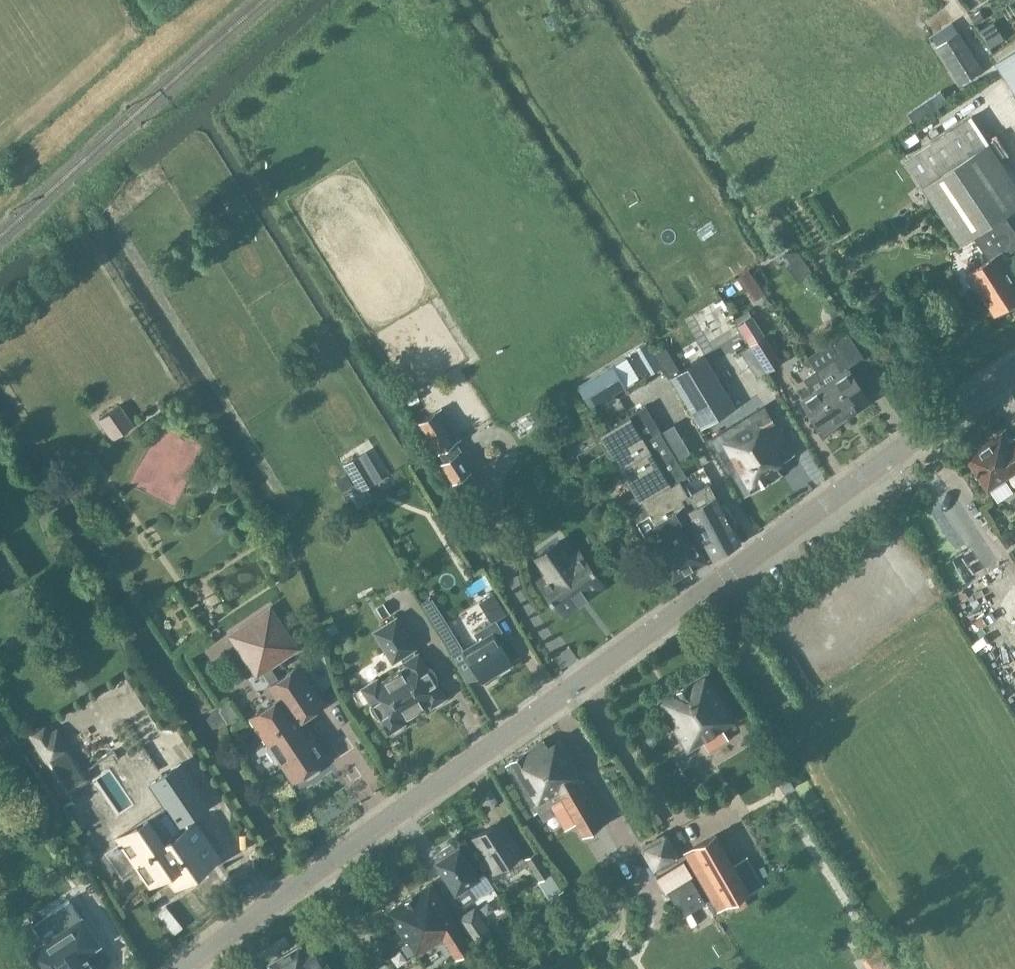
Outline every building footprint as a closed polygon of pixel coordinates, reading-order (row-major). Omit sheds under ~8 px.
[(999,63),(1002,67),(1014,88),(1014,53),(1000,62),(999,63)] [(924,187),(962,243),(975,234),(1005,214),(1014,207),(1014,178),(991,142),(990,143),(971,115),(906,158),(924,187)] [(975,234),(990,261),(969,275),(997,317),(1014,305),(1014,274),(1010,266),(1012,265),(1012,259),(1009,256),(1014,252),(1014,229),(1009,219),(1005,214),(975,234)] [(752,315),(737,324),(767,371),(782,361),(752,315)] [(840,355),(817,370),(845,412),(853,406),(856,410),(870,400),(849,367),(864,358),(847,333),(832,343),(840,355)] [(629,351),(640,371),(651,365),(641,345),(629,351)] [(671,377),(670,378),(701,428),(736,407),(705,356),(701,359),(671,377)] [(578,387),(591,407),(625,386),(613,366),(578,387)] [(813,391),(802,398),(812,414),(809,416),(823,439),(839,425),(835,418),(845,412),(817,370),(806,377),(806,380),(813,391)] [(100,418),(115,438),(134,423),(119,403),(100,418)] [(729,422),(719,428),(722,432),(710,439),(745,495),(781,473),(776,465),(795,454),(765,406),(731,426),(729,422)] [(437,410),(420,421),(445,461),(459,452),(462,450),(437,410)] [(682,574),(708,558),(701,546),(706,543),(682,498),(688,495),(680,481),(687,476),(660,431),(645,440),(638,429),(630,415),(599,434),(636,494),(623,502),(672,581),(682,574)] [(125,480),(167,503),(200,442),(158,420),(125,480)] [(1009,440),(1007,441),(1004,436),(971,458),(1000,502),(1014,492),(1014,491),(1006,478),(1014,472),(1014,441),(1009,440)] [(445,461),(442,463),(453,482),(471,471),(459,452),(445,461)] [(359,456),(344,465),(360,492),(376,483),(359,456)] [(737,524),(726,502),(721,505),(710,484),(688,495),(682,498),(706,543),(712,556),(740,541),(733,526),(737,524)] [(603,583),(593,570),(595,569),(592,565),(591,566),(580,552),(570,559),(558,541),(537,556),(550,574),(540,581),(550,596),(549,597),(551,600),(553,599),(562,613),(603,583)] [(964,568),(972,563),(964,548),(955,552),(964,568)] [(423,605),(452,653),(462,647),(434,599),(423,605)] [(252,717),(270,744),(269,749),(275,759),(281,760),(294,781),(304,774),(307,778),(320,769),(317,765),(328,759),(302,720),(325,704),(300,666),(280,680),(271,666),(298,648),(272,608),(232,635),(258,675),(264,671),(273,684),(270,686),(279,699),(252,717)] [(396,617),(394,618),(386,624),(373,631),(392,662),(399,657),(405,667),(378,683),(377,681),(362,690),(371,704),(368,706),(370,713),(373,717),(377,721),(380,719),(389,733),(404,723),(402,720),(428,704),(430,707),(445,698),(436,683),(440,681),(438,676),(435,670),(430,667),(427,668),(396,617)] [(463,650),(482,682),(512,664),(499,643),(507,638),(496,620),(474,633),(479,641),(463,650)] [(707,671),(657,702),(687,751),(723,729),(721,727),(736,718),(707,671)] [(45,724),(28,735),(67,795),(92,779),(58,725),(50,730),(45,724)] [(561,796),(583,835),(608,821),(560,737),(547,745),(544,740),(506,762),(534,811),(561,796)] [(136,861),(150,882),(167,871),(176,884),(209,862),(202,851),(209,847),(190,818),(209,806),(182,763),(152,783),(168,807),(154,816),(153,815),(125,832),(142,858),(136,861)] [(473,839),(494,872),(523,853),(502,820),(473,839)] [(716,833),(685,852),(721,910),(751,892),(716,833)] [(440,857),(436,860),(465,905),(475,899),(466,885),(480,876),(460,845),(455,848),(453,844),(438,853),(440,857)] [(526,858),(540,879),(550,872),(536,851),(526,858)] [(445,937),(459,958),(474,948),(432,883),(389,911),(417,955),(445,937)] [(98,941),(71,899),(49,914),(52,920),(35,931),(49,952),(37,960),(43,968),(93,968),(82,951),(98,941)] [(497,941),(475,908),(459,918),(481,951),(497,941)] [(859,940),(876,968),(890,968),(893,967),(873,932),(859,940)] [(271,968),(333,968),(318,944),(305,952),(300,945),(268,964),(271,968)]
